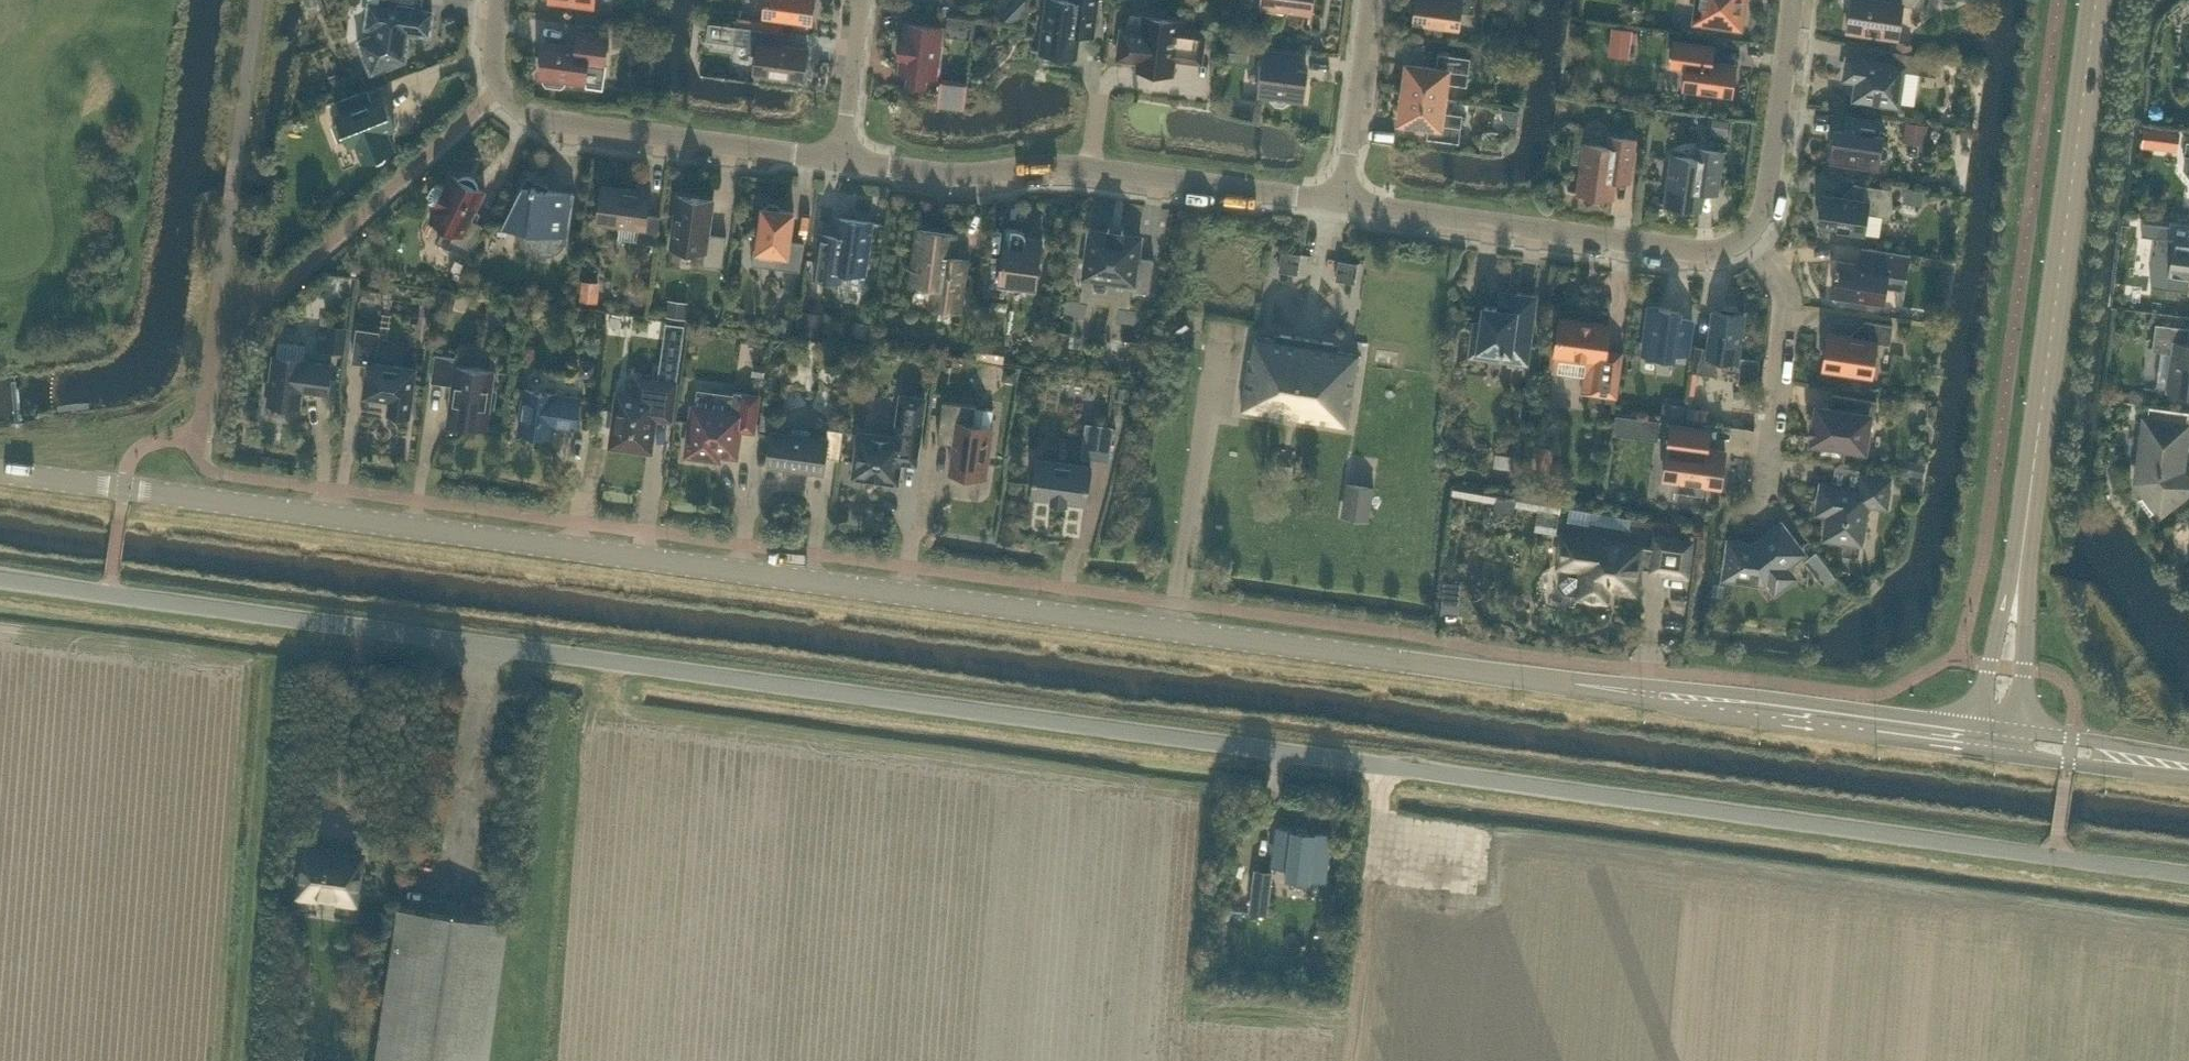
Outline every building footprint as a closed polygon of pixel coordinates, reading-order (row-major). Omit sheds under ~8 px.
[(421,0),(383,0),(382,4),(370,2),(367,25),(375,26),(374,34),(371,35),(371,33),(357,39),(364,57),(366,56),(372,71),(405,58),(408,39),(407,39),(408,31),(430,33),(433,11),(420,9),(421,0)] [(765,15),(811,21),(814,0),(767,0),(765,15)] [(1099,0),(1048,0),(1042,45),(1077,50),(1079,32),(1083,29),(1083,26),(1094,27),(1093,34),(1095,34),(1099,0)] [(1262,5),(1311,12),(1312,0),(1263,0),(1262,5)] [(1476,0),(1417,0),(1414,0),(1413,0),(1411,13),(1415,14),(1414,22),(1459,28),(1461,10),(1474,12),(1476,0)] [(1695,20),(1723,24),(1724,19),(1741,21),(1743,7),(1743,8),(1744,0),(1698,0),(1695,20)] [(1925,0),(1885,0),(1884,3),(1875,1),(1876,0),(1852,0),(1847,30),(1898,37),(1903,3),(1924,6),(1925,0)] [(974,38),(977,18),(948,14),(946,28),(942,28),(942,27),(907,22),(904,40),(902,39),(900,53),(903,53),(900,70),(909,71),(908,80),(926,82),(927,74),(936,75),(938,62),(940,62),(942,46),(940,45),(941,33),(974,38)] [(1201,60),(1204,32),(1178,29),(1179,20),(1145,16),(1143,34),(1122,31),(1119,57),(1139,60),(1138,68),(1172,73),(1175,57),(1201,60)] [(774,43),(776,30),(738,25),(735,42),(747,44),(746,52),(757,53),(755,71),(804,78),(806,63),(808,61),(810,52),(808,49),(808,47),(774,43)] [(545,40),(540,76),(545,77),(545,80),(547,84),(562,86),(565,83),(565,79),(586,82),(603,85),(605,64),(606,63),(607,50),(609,34),(579,30),(577,45),(545,40)] [(1712,60),(1714,46),(1675,40),(1672,65),(1687,67),(1684,88),(1731,94),(1736,64),(1712,60)] [(1299,68),(1301,55),(1268,50),(1267,64),(1262,63),(1258,93),(1274,96),(1275,100),(1278,103),(1283,104),(1286,102),(1288,98),(1305,100),(1307,78),(1304,77),(1305,69),(1299,68)] [(1847,57),(1845,72),(1858,74),(1855,98),(1898,104),(1899,101),(1914,103),(1918,72),(1936,75),(1938,57),(1894,50),(1892,60),(1892,63),(1847,57)] [(1467,84),(1471,57),(1439,52),(1437,67),(1408,63),(1404,91),(1444,96),(1446,81),(1467,84)] [(383,95),(372,100),(367,88),(337,99),(342,112),(338,113),(341,121),(333,124),(340,140),(348,137),(351,145),(356,142),(363,160),(371,157),(374,160),(378,161),(382,160),(385,158),(387,154),(388,151),(395,148),(388,130),(396,127),(383,95)] [(1442,111),(1444,96),(1404,91),(1401,118),(1429,122),(1427,136),(1459,141),(1463,113),(1442,111)] [(1876,133),(1878,120),(1846,116),(1844,129),(1838,128),(1837,137),(1833,136),(1830,158),(1880,165),(1881,157),(1884,156),(1888,153),(1889,149),(1887,145),(1883,143),(1884,135),(1876,133)] [(1925,138),(1928,123),(1906,120),(1904,135),(1925,138)] [(1631,180),(1637,138),(1608,135),(1607,145),(1585,142),(1578,191),(1613,196),(1616,178),(1619,174),(1620,172),(1631,173),(1630,180),(1631,180)] [(1718,191),(1724,150),(1696,146),(1694,157),(1672,154),(1666,202),(1701,207),(1703,189),(1707,186),(1707,183),(1718,185),(1717,191),(1718,191)] [(464,174),(459,177),(452,174),(446,187),(439,184),(435,184),(432,188),(430,192),(428,197),(431,201),(437,204),(431,217),(446,225),(438,241),(470,257),(486,225),(472,218),(486,190),(479,187),(478,182),(475,177),(470,175),(464,174)] [(549,188),(549,185),(528,175),(523,185),(514,201),(515,202),(513,214),(510,214),(510,213),(509,212),(502,227),(525,230),(527,241),(534,249),(544,254),(555,252),(564,246),(568,235),(569,235),(575,192),(549,188)] [(1888,215),(1892,188),(1854,182),(1851,199),(1824,194),(1823,203),(1820,205),(1819,214),(1821,217),(1820,225),(1864,232),(1867,212),(1888,215)] [(648,213),(651,191),(603,185),(598,221),(639,227),(637,240),(657,243),(661,215),(648,213)] [(1921,201),(1923,188),(1902,185),(1900,197),(1921,201)] [(710,224),(714,199),(678,195),(671,245),(706,250),(704,263),(723,266),(727,235),(708,233),(709,224),(710,224)] [(780,209),(778,204),(769,203),(766,207),(764,206),(758,249),(779,252),(777,266),(800,270),(804,242),(790,240),(794,210),(780,209)] [(866,272),(873,221),(837,216),(835,234),(832,237),(831,240),(820,239),(821,232),(820,232),(814,276),(842,280),(843,269),(866,272)] [(2168,237),(2170,224),(2143,220),(2141,234),(2168,237)] [(952,256),(955,232),(920,227),(913,281),(934,284),(932,305),(960,309),(967,258),(966,258),(965,264),(954,262),(954,259),(952,256)] [(1021,229),(1019,229),(1007,227),(1003,256),(989,254),(984,291),(1005,294),(1005,293),(1004,293),(1010,285),(1011,280),(1022,282),(1023,281),(1022,281),(1025,278),(1036,279),(1035,284),(1037,284),(1043,238),(1026,236),(1026,234),(1025,233),(1024,231),(1023,230),(1021,229)] [(1138,256),(1141,236),(1090,230),(1084,275),(1133,282),(1132,288),(1149,290),(1154,258),(1138,256)] [(2175,238),(2170,274),(2188,276),(2188,240),(2175,238)] [(1903,288),(1909,253),(1863,246),(1860,263),(1839,260),(1838,266),(1836,266),(1835,271),(1837,271),(1833,295),(1884,302),(1886,286),(1903,288)] [(1301,253),(1287,251),(1282,250),(1279,269),(1298,272),(1301,253)] [(1358,262),(1340,259),(1339,259),(1336,278),(1355,281),(1358,262)] [(599,281),(580,279),(578,299),(597,301),(599,281)] [(1536,295),(1519,293),(1517,293),(1516,300),(1501,298),(1500,307),(1485,305),(1482,322),(1475,321),(1471,352),(1495,356),(1496,349),(1500,349),(1500,351),(1504,352),(1504,350),(1509,351),(1507,365),(1526,367),(1536,295)] [(688,301),(667,298),(665,315),(686,318),(688,301)] [(1671,310),(1672,307),(1650,304),(1643,354),(1673,358),(1674,352),(1687,353),(1692,318),(1679,316),(1680,311),(1671,310)] [(1735,312),(1735,309),(1723,308),(1722,311),(1713,309),(1708,346),(1695,344),(1692,370),(1715,374),(1717,357),(1738,360),(1744,314),(1735,312)] [(795,317),(778,315),(775,330),(794,332),(795,317)] [(1607,351),(1610,324),(1560,317),(1555,353),(1595,358),(1591,385),(1618,388),(1623,353),(1607,351)] [(1890,342),(1892,324),(1865,319),(1863,336),(1829,331),(1829,335),(1825,337),(1824,346),(1826,349),(1824,368),(1871,375),(1877,340),(1890,342)] [(666,322),(657,379),(677,382),(684,324),(666,322)] [(2152,348),(2161,350),(2157,385),(2168,386),(2168,389),(2188,392),(2188,342),(2187,342),(2188,329),(2188,326),(2156,322),(2152,348)] [(343,349),(346,327),(333,325),(329,347),(343,349)] [(375,362),(380,331),(358,328),(353,360),(368,362),(364,396),(390,399),(388,412),(410,415),(416,367),(375,362)] [(1295,417),(1307,338),(1281,333),(1279,340),(1257,337),(1253,357),(1250,357),(1242,408),(1295,417)] [(783,338),(773,347),(783,360),(794,349),(783,338)] [(1333,349),(1334,342),(1307,338),(1295,417),(1348,425),(1359,353),(1333,349)] [(304,357),(305,344),(279,341),(277,354),(274,354),(270,379),(267,379),(265,392),(269,393),(267,401),(271,402),(272,404),(282,405),(284,404),(301,406),(303,389),(328,393),(333,363),(307,360),(308,358),(304,357)] [(457,365),(458,356),(436,353),(432,381),(454,384),(453,391),(455,391),(454,399),(452,399),(449,422),(487,427),(490,407),(496,407),(498,388),(492,388),(495,370),(457,365)] [(672,419),(677,382),(657,379),(639,377),(636,396),(619,394),(617,410),(614,409),(612,427),(615,428),(613,444),(650,449),(654,417),(672,419)] [(558,394),(558,392),(525,387),(519,431),(522,431),(523,435),(532,436),(535,433),(553,435),(554,423),(577,426),(581,397),(558,394)] [(693,406),(687,454),(711,457),(719,458),(720,453),(737,455),(740,429),(755,431),(760,395),(742,392),(735,391),(735,394),(699,389),(696,407),(693,406)] [(1874,415),(1877,400),(1834,393),(1831,407),(1818,405),(1816,423),(1815,423),(1815,424),(1816,425),(1815,432),(1813,432),(1813,434),(1814,434),(1813,438),(1844,443),(1843,449),(1868,453),(1871,433),(1866,432),(1869,415),(1874,415)] [(859,431),(853,476),(898,482),(901,463),(902,456),(917,458),(922,419),(925,398),(901,394),(898,416),(895,436),(859,431)] [(974,423),(976,405),(943,401),(938,440),(954,442),(950,471),(986,476),(993,425),(974,423)] [(1623,435),(1633,430),(1627,418),(1617,423),(1623,435)] [(2187,424),(2146,418),(2137,481),(2146,492),(2139,498),(2150,513),(2157,507),(2160,510),(2188,488),(2188,480),(2182,470),(2180,471),(2177,468),(2182,464),(2187,424)] [(1669,443),(1664,478),(1676,480),(1675,488),(1703,492),(1704,484),(1721,486),(1726,449),(1717,448),(1708,447),(1709,434),(1710,428),(1699,426),(1695,426),(1687,425),(1668,422),(1665,443),(1669,443)] [(1113,426),(1096,424),(1092,456),(1109,459),(1113,426)] [(840,458),(844,430),(828,428),(827,438),(810,436),(811,432),(793,429),(792,434),(773,431),(768,465),(790,468),(790,466),(803,467),(803,469),(824,472),(827,457),(840,458)] [(1513,463),(1514,454),(1496,452),(1495,460),(1513,463)] [(1068,500),(1087,503),(1092,465),(1037,458),(1032,495),(1052,498),(1051,500),(1067,502),(1068,500)] [(1886,505),(1890,477),(1861,473),(1859,488),(1821,483),(1818,505),(1829,506),(1824,537),(1861,542),(1868,503),(1886,505)] [(1368,520),(1374,485),(1352,481),(1346,516),(1368,520)] [(1474,490),(1468,519),(1554,534),(1558,506),(1474,490)] [(1803,552),(1783,525),(1781,524),(1754,544),(1730,540),(1725,576),(1764,581),(1768,578),(1776,589),(1793,576),(1785,565),(1803,552)] [(1557,545),(1556,552),(1559,555),(1558,564),(1560,564),(1558,583),(1564,591),(1578,593),(1578,595),(1585,596),(1587,599),(1595,600),(1599,597),(1606,599),(1608,587),(1635,591),(1638,566),(1643,567),(1648,567),(1687,573),(1691,540),(1655,535),(1653,546),(1649,545),(1643,544),(1562,534),(1560,542),(1557,545)] [(1817,550),(1806,559),(1825,584),(1836,576),(1817,550)] [(1277,825),(1272,863),(1287,865),(1286,874),(1309,878),(1309,877),(1324,879),(1330,832),(1277,825)] [(307,847),(300,898),(355,906),(362,855),(307,847)] [(1255,868),(1249,911),(1268,913),(1272,882),(1273,870),(1255,868)] [(393,937),(375,1060),(490,1060),(511,921),(398,906),(393,937)]
